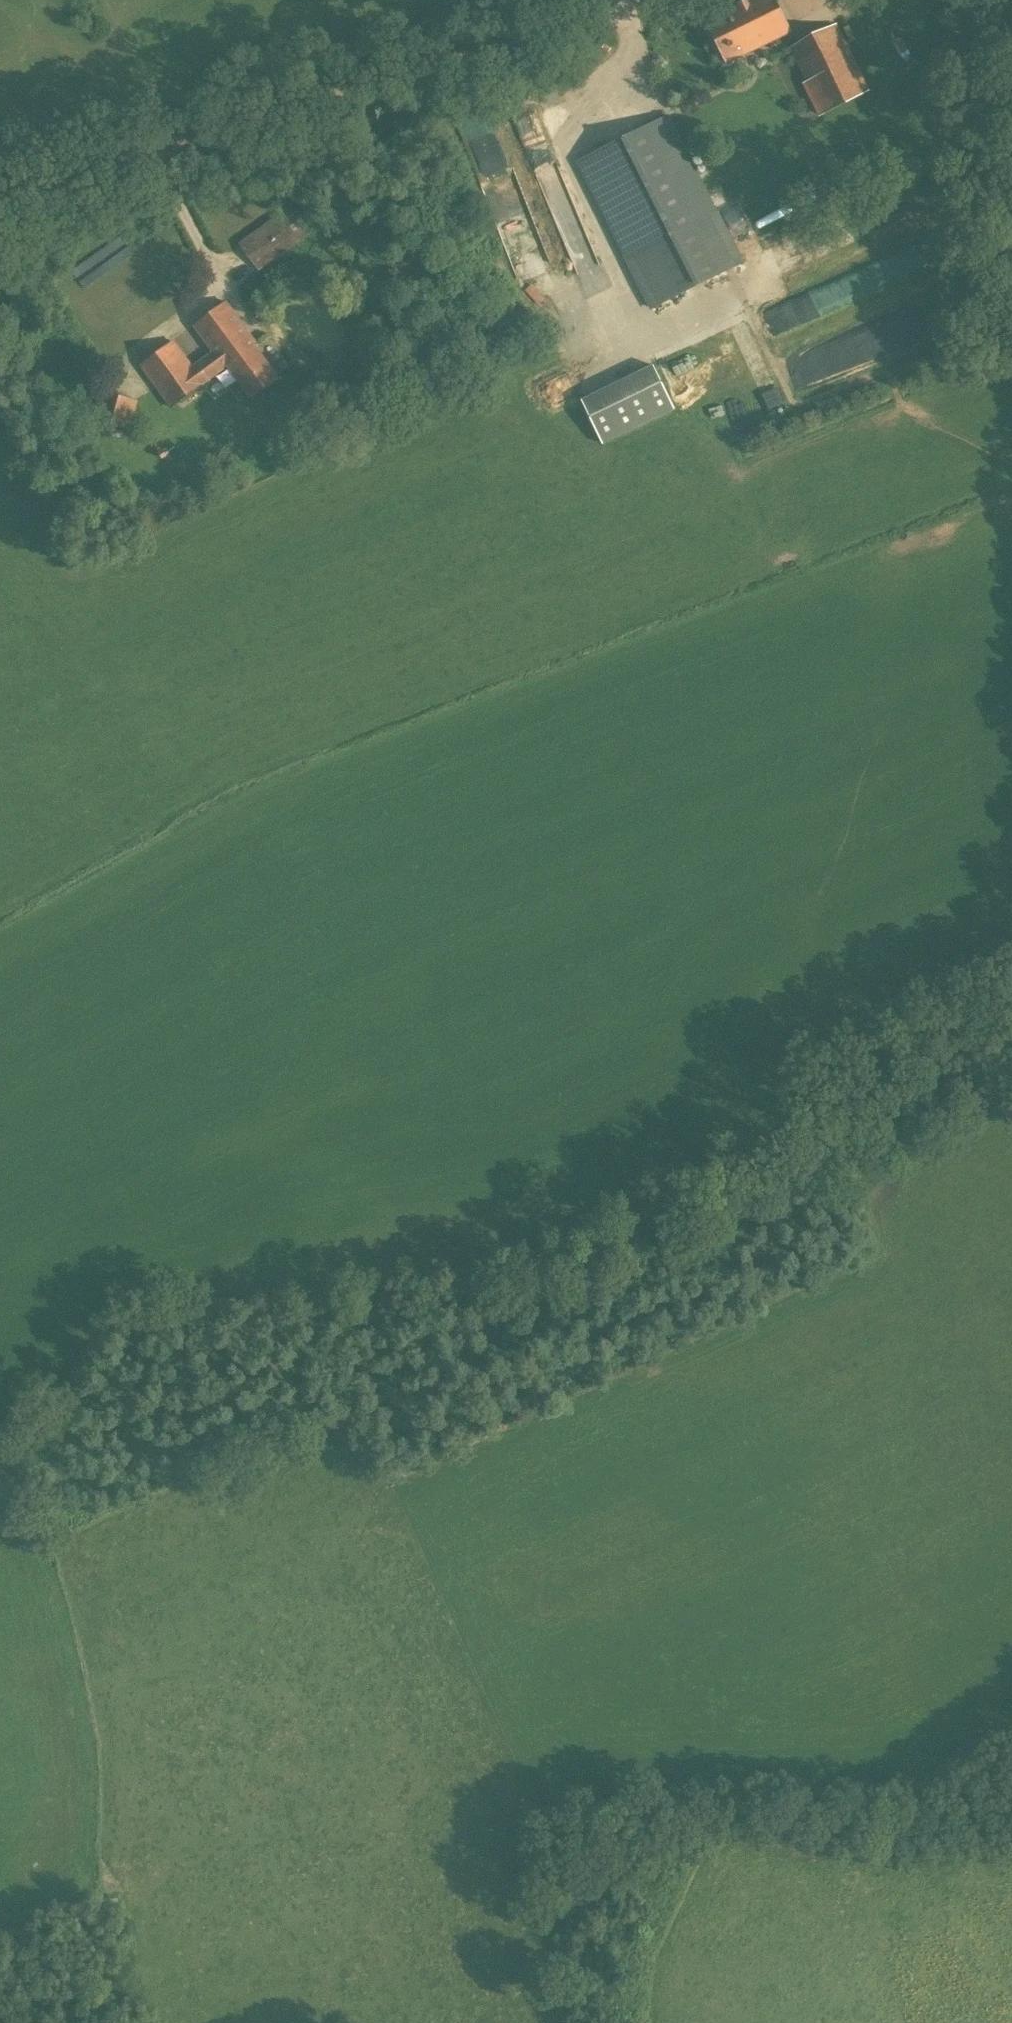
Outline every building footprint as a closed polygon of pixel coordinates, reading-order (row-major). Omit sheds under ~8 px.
[(728,63),(791,31),(775,0),(748,0),(707,21),(728,63)] [(791,48),(803,72),(807,80),(803,82),(820,114),(868,90),(836,26),(791,48)] [(743,261),(720,216),(669,114),(577,161),(628,261),(649,303),(743,261)] [(523,121),(528,140),(543,136),(539,117),(523,121)] [(289,208),(240,245),(260,270),(308,234),(289,208)] [(106,248),(76,267),(86,284),(137,253),(131,244),(111,256),(106,248)] [(769,305),(780,331),(886,288),(875,262),(769,305)] [(138,365),(170,409),(202,385),(202,386),(227,367),(251,400),(279,379),(256,346),(258,345),(226,302),(193,326),(211,351),(192,365),(173,339),(138,365)] [(594,441),(670,415),(654,367),(578,393),(594,441)] [(94,422),(99,424),(92,436),(125,444),(130,428),(132,428),(139,399),(101,391),(94,422)]
